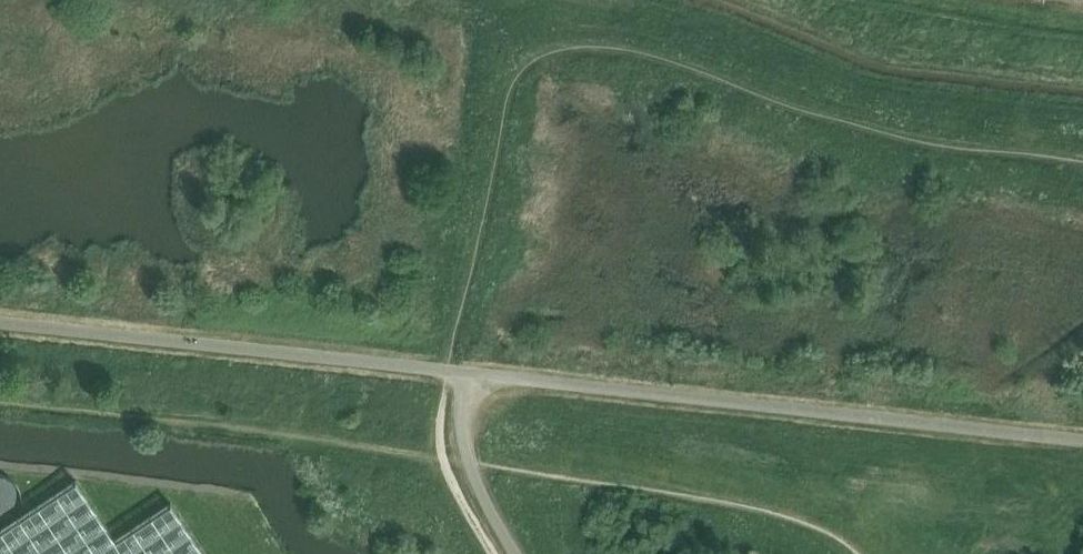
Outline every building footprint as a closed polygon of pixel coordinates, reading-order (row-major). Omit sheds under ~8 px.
[(170,503),(115,540),(76,481),(0,531),(0,553),(204,553),(170,503)]
